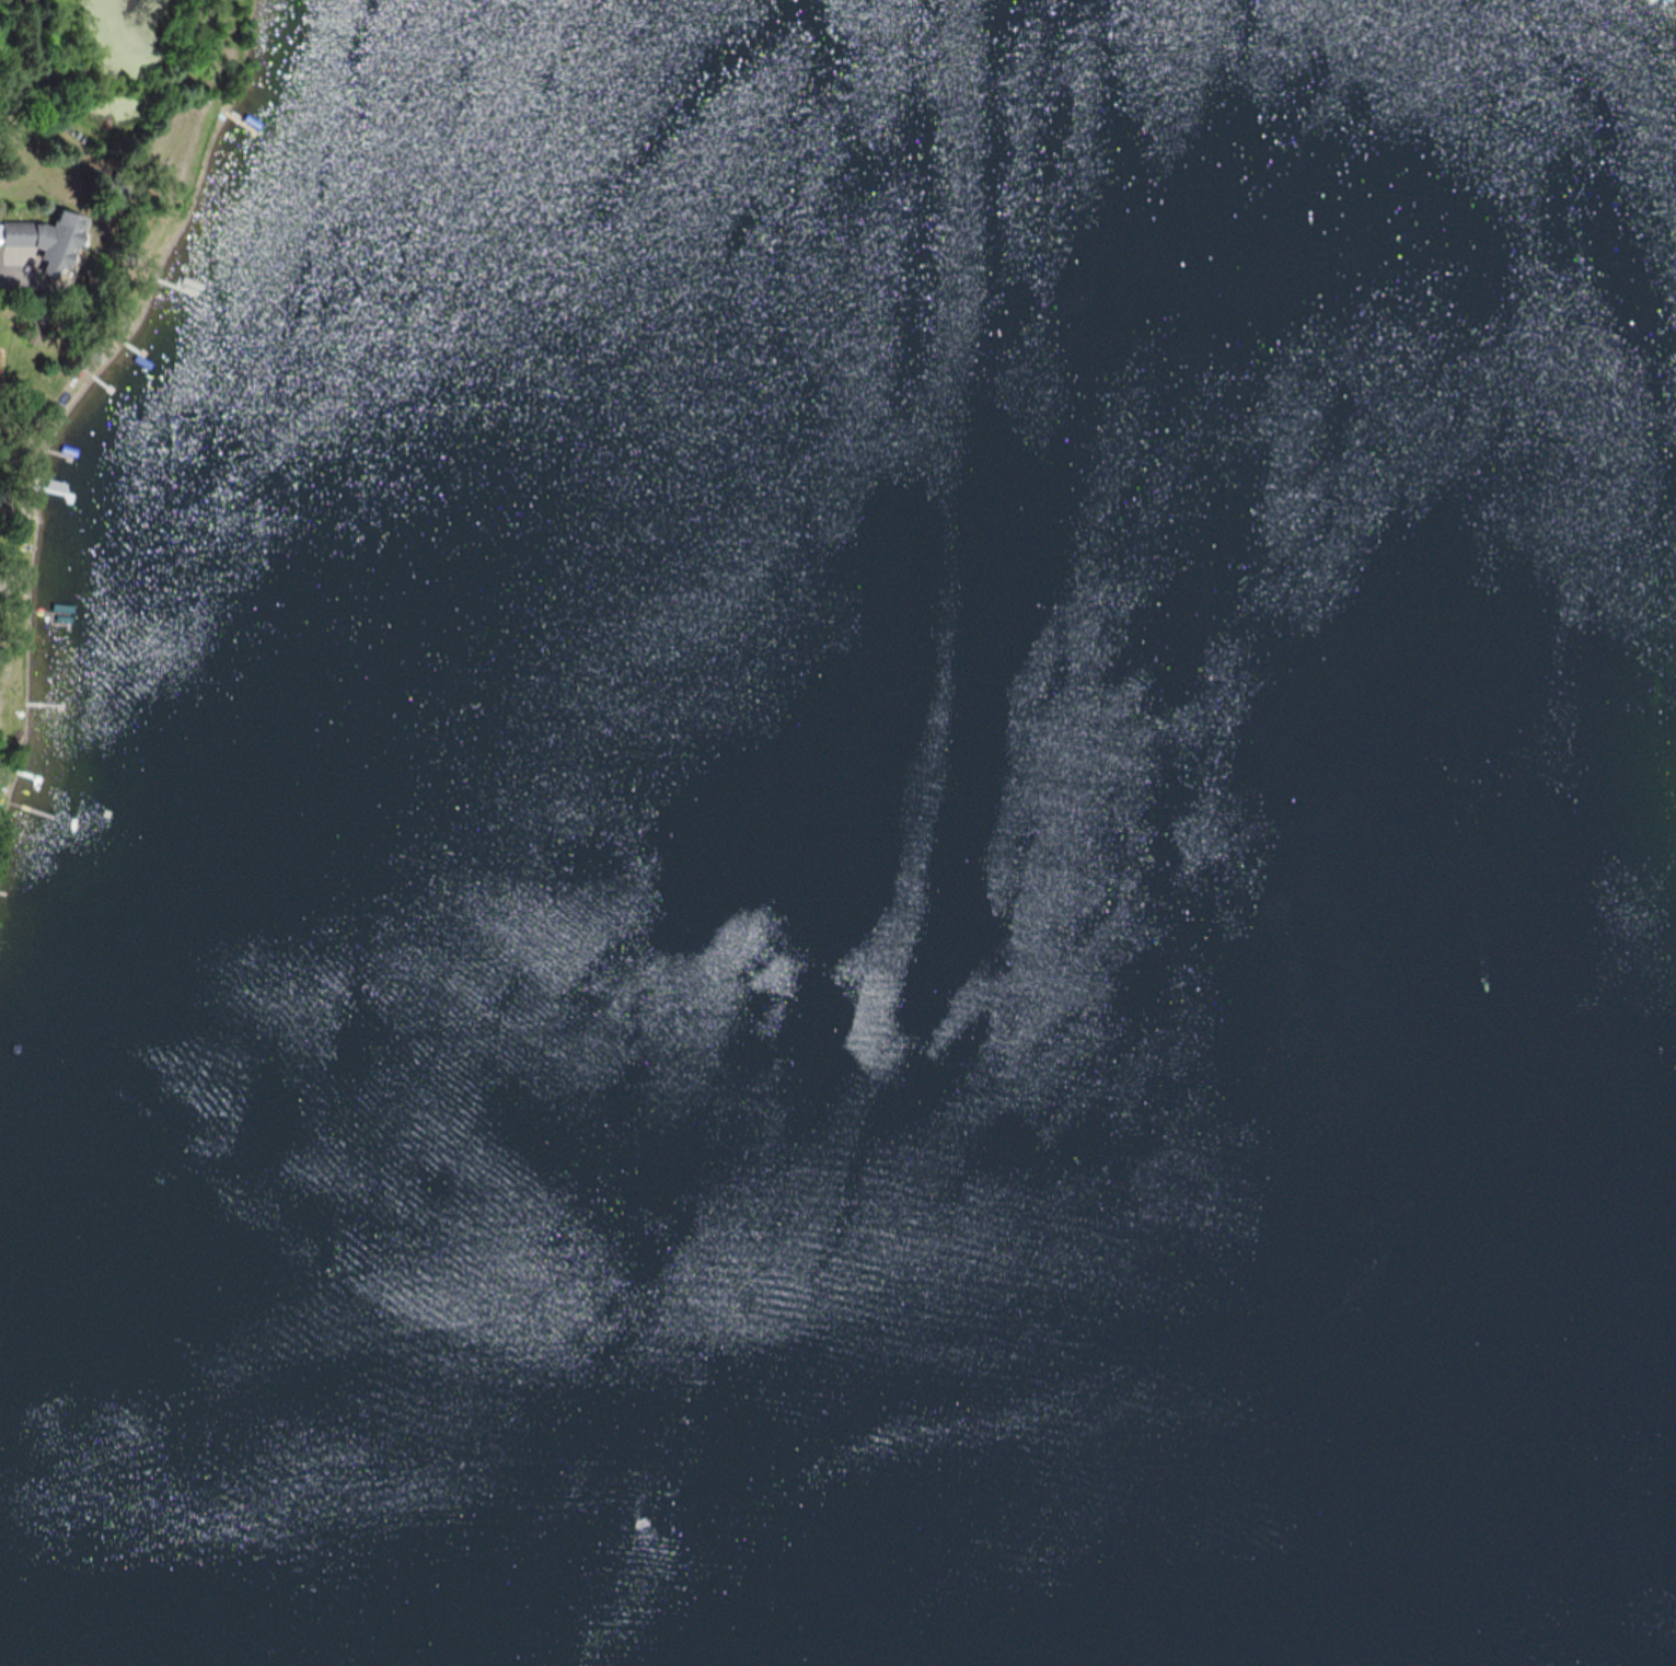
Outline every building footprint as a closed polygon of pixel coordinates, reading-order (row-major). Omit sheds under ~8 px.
[(44,247),(44,278),(61,279),(62,270),(81,270),(82,216),(57,215),(57,224),(0,223),(0,247),(44,247)]
